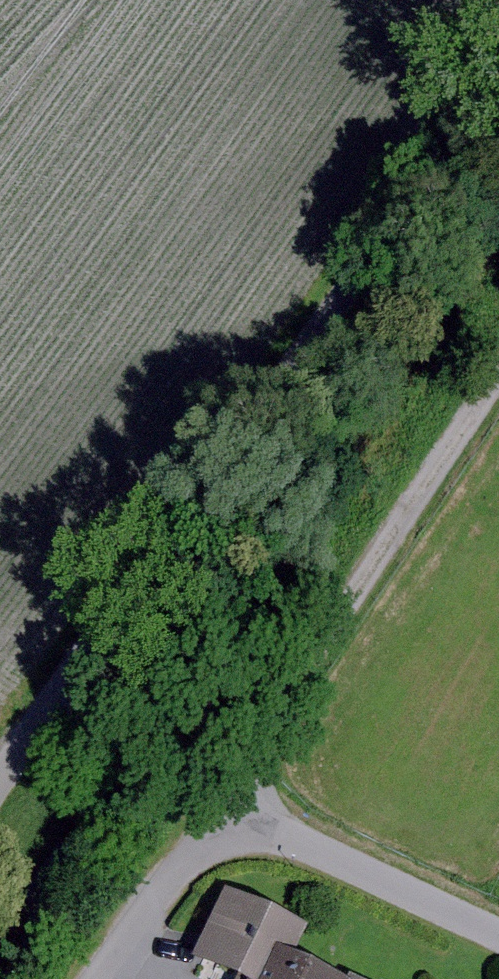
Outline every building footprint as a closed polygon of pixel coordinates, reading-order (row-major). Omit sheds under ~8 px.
[(238,892),(204,956),(248,978),(340,978),(297,957),(311,930),(238,892)]
